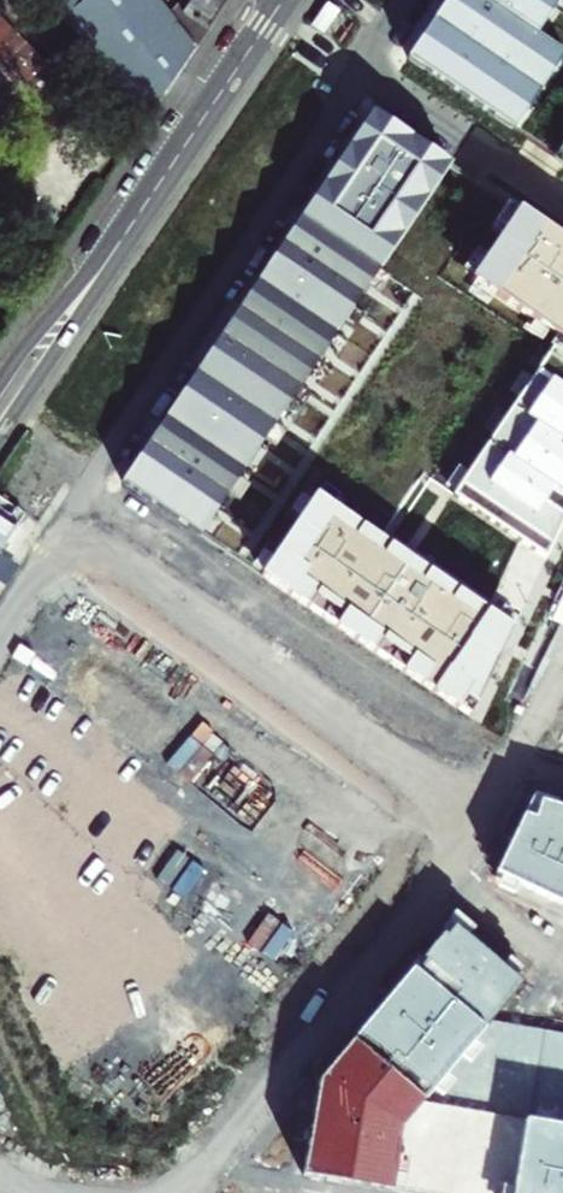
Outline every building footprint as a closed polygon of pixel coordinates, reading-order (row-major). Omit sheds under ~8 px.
[(196,47),(175,19),(160,0),(46,0),(144,125),(170,86),(174,80),(196,47)] [(196,47),(214,21),(228,0),(190,0),(182,12),(175,19),(196,47)] [(406,59),(516,132),(562,60),(562,50),(541,35),(562,3),(562,0),(446,0),(406,59)] [(449,162),(373,110),(123,480),(203,535),(449,162)] [(562,520),(562,240),(517,210),(468,282),(554,342),(452,498),(544,560),(562,520)] [(468,718),(513,626),(314,493),(260,577),(468,718)] [(531,798),(496,874),(551,900),(562,904),(562,808),(531,798)] [(492,1021),(522,984),(448,924),(319,1082),(303,1175),(407,1192),(562,1192),(562,1034),(492,1021)]
